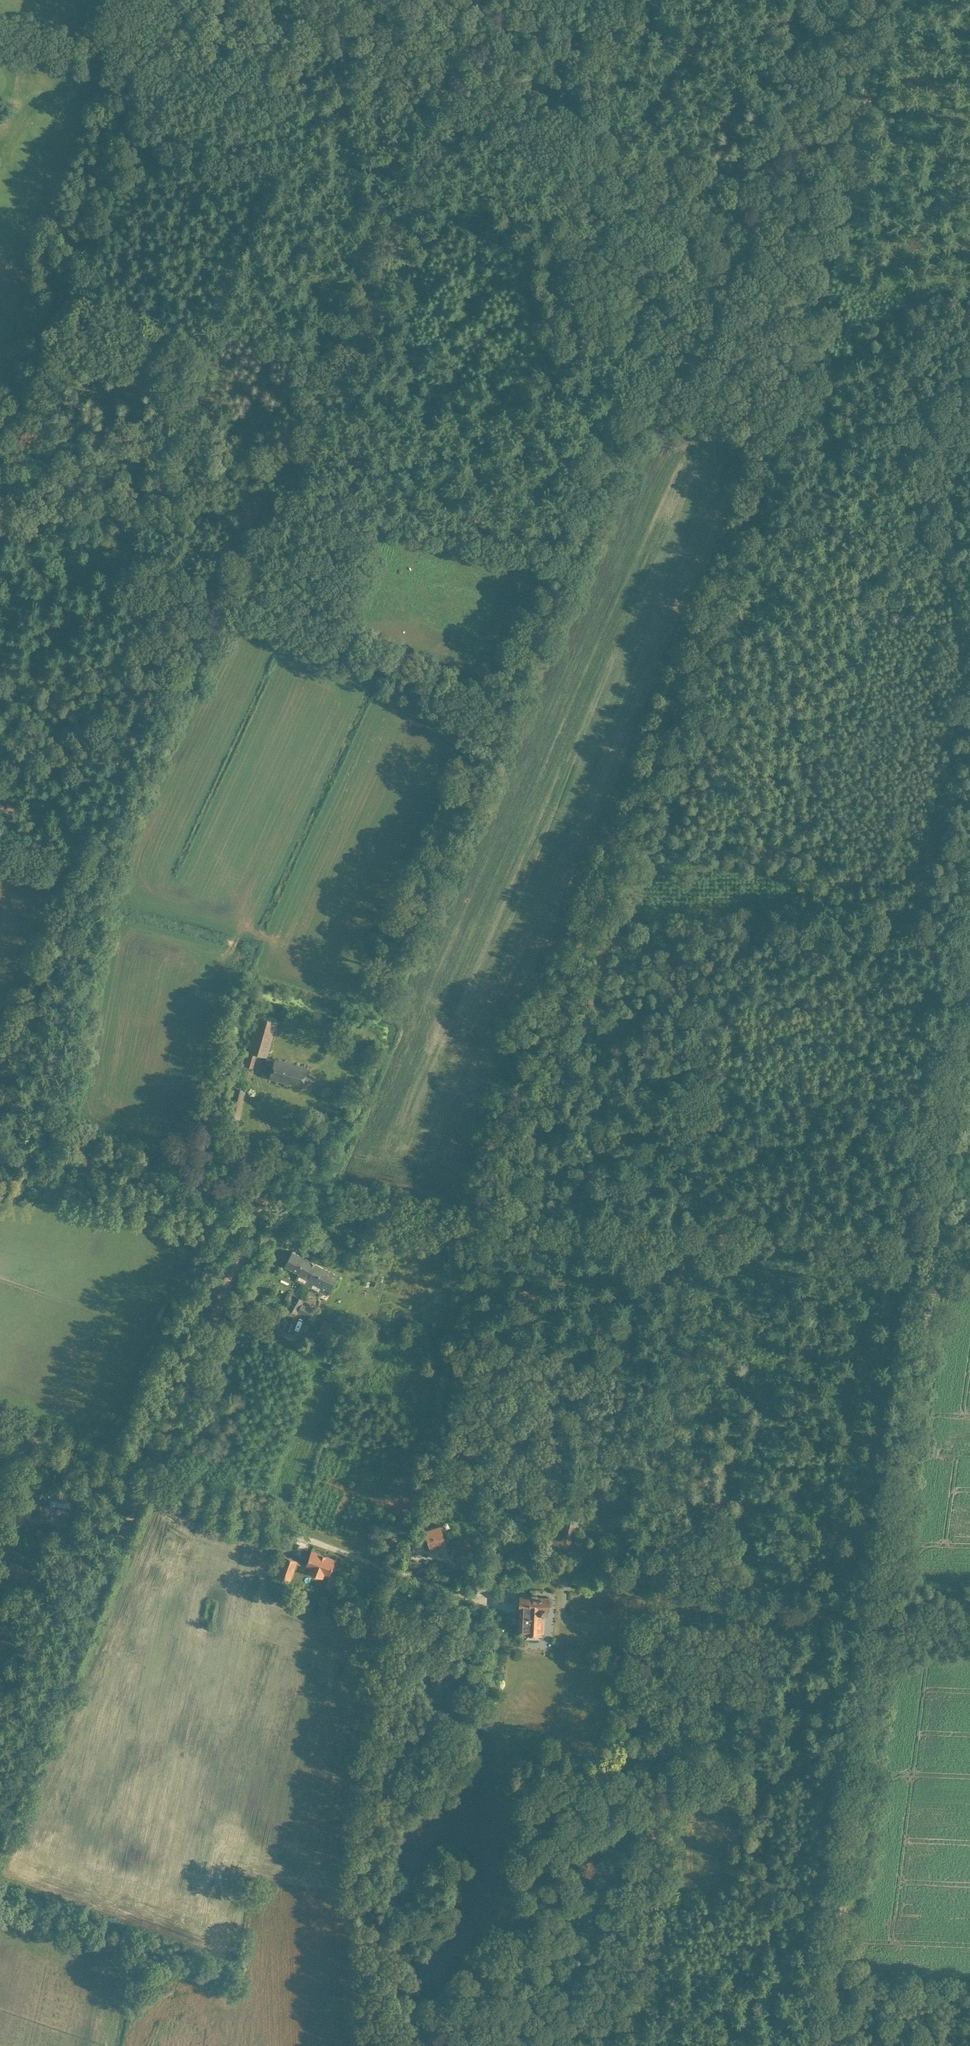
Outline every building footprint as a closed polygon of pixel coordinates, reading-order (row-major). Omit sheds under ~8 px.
[(388,1009),(395,995),(386,990),(379,1005),(388,1009)] [(263,1070),(265,1060),(275,1021),(258,1017),(245,1065),(263,1070)] [(263,1075),(302,1086),(307,1068),(268,1057),(263,1075)] [(249,1135),(235,1131),(233,1139),(247,1143),(249,1135)] [(295,1279),(326,1296),(337,1275),(292,1251),(285,1266),(298,1273),(295,1279)] [(451,1301),(452,1293),(441,1291),(439,1300),(451,1301)] [(297,1314),(303,1303),(304,1300),(293,1294),(287,1307),(284,1306),(281,1312),(286,1314),(286,1313),(293,1317),(295,1313),(297,1314)] [(310,1318),(315,1309),(303,1303),(297,1314),(305,1318),(306,1316),(310,1318)] [(323,1320),(314,1337),(330,1345),(339,1328),(323,1320)] [(572,1555),(580,1511),(551,1504),(548,1518),(565,1522),(561,1540),(544,1536),(542,1550),(572,1555)] [(431,1550),(445,1546),(439,1526),(424,1531),(426,1536),(423,1537),(424,1542),(428,1541),(431,1550)] [(454,1558),(466,1565),(479,1548),(464,1539),(454,1558)] [(0,1549),(10,1553),(14,1545),(4,1541),(0,1549)] [(329,1576),(335,1560),(312,1551),(307,1562),(286,1554),(278,1577),(290,1581),(296,1563),(309,1568),(307,1572),(323,1577),(324,1574),(329,1576)] [(6,1570),(26,1581),(29,1575),(36,1579),(41,1570),(14,1555),(6,1570)] [(549,1599),(549,1597),(520,1596),(520,1606),(519,1606),(518,1632),(544,1633),(545,1610),(549,1610),(549,1606),(551,1605),(551,1600),(549,1599)]
